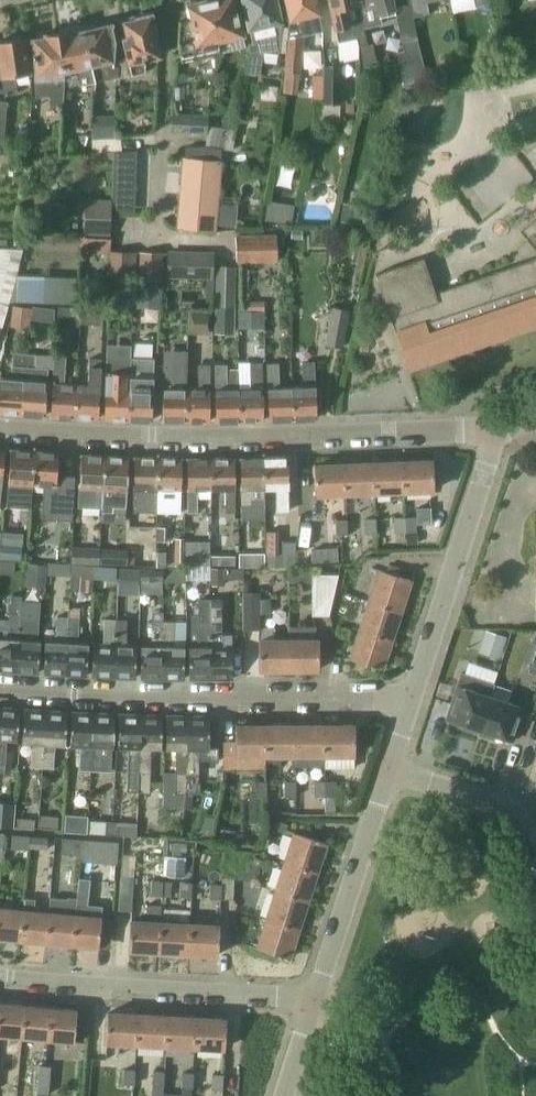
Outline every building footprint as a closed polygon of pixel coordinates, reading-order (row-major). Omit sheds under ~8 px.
[(177,42),(181,58),(181,60),(196,57),(195,50),(217,46),(218,45),(207,0),(189,0),(189,1),(186,2),(188,9),(182,10),(182,8),(180,9),(180,10),(177,42)] [(218,45),(229,43),(228,36),(242,33),(234,0),(207,0),(218,45)] [(252,42),(252,43),(258,42),(260,52),(262,52),(278,53),(281,19),(277,0),(244,0),(250,29),(252,42)] [(292,20),(289,21),(287,39),(303,35),(322,31),(318,11),(316,0),(287,0),(292,20)] [(358,58),(359,44),(368,42),(364,25),(361,12),(362,6),(365,6),(364,0),(357,0),(330,0),(339,39),(339,62),(358,58)] [(365,6),(362,6),(361,12),(364,25),(381,22),(379,15),(394,12),(392,0),(364,0),(365,6)] [(428,12),(426,0),(410,0),(413,16),(428,12)] [(116,79),(132,75),(132,73),(144,70),(145,57),(157,55),(158,43),(156,34),(158,33),(158,22),(153,12),(151,13),(150,10),(141,9),(134,14),(135,17),(124,19),(127,36),(124,36),(128,58),(118,59),(117,65),(116,77),(116,79)] [(86,28),(84,28),(94,68),(97,81),(116,77),(117,65),(113,65),(114,40),(111,23),(98,25),(95,23),(86,24),(86,28)] [(69,32),(59,33),(66,75),(78,73),(78,76),(80,85),(97,81),(94,68),(84,28),(83,28),(79,26),(69,28),(69,32)] [(63,105),(63,104),(64,92),(64,75),(66,75),(59,33),(48,35),(45,32),(34,34),(35,37),(31,37),(34,78),(35,96),(50,96),(49,106),(63,105)] [(0,40),(0,61),(5,93),(17,91),(14,74),(30,72),(24,35),(21,36),(18,34),(12,35),(10,38),(0,40)] [(282,92),(297,93),(298,73),(300,73),(303,35),(287,39),(282,92)] [(405,88),(412,86),(428,82),(416,36),(401,40),(404,51),(397,53),(405,88)] [(260,74),(262,52),(260,52),(258,42),(252,43),(252,42),(248,43),(244,72),(260,74)] [(403,89),(382,208),(396,210),(417,100),(535,73),(535,59),(408,88),(403,89)] [(340,104),(341,65),(323,65),(322,76),(324,76),(324,94),(323,99),(322,99),(322,104),(340,104)] [(324,76),(322,76),(312,75),(312,98),(322,99),(323,99),(324,94),(324,76)] [(71,104),(71,92),(64,92),(63,104),(71,104)] [(173,120),(172,127),(177,131),(183,131),(207,132),(207,124),(208,118),(208,114),(173,114),(173,120)] [(232,149),(236,128),(209,124),(208,131),(208,132),(207,132),(205,146),(232,149)] [(92,126),(91,137),(114,135),(115,125),(92,126)] [(121,148),(120,135),(114,135),(91,137),(91,150),(121,148)] [(139,150),(118,149),(117,178),(138,179),(139,150)] [(221,158),(184,154),(178,226),(214,229),(221,158)] [(85,198),(83,234),(109,235),(111,199),(85,198)] [(294,205),(268,201),(265,219),(291,223),(294,205)] [(340,222),(358,224),(361,206),(342,203),(340,222)] [(519,226),(535,247),(535,213),(519,226)] [(291,228),(290,238),(301,239),(302,229),(291,228)] [(29,234),(15,233),(13,245),(29,245),(29,234)] [(237,262),(261,262),(260,233),(236,234),(237,262)] [(277,262),(277,233),(260,233),(261,262),(277,262)] [(80,236),(80,251),(83,251),(96,252),(107,252),(109,252),(109,249),(109,248),(109,238),(80,236)] [(16,276),(23,248),(0,247),(0,300),(10,302),(10,301),(16,276)] [(108,266),(108,271),(134,272),(135,250),(109,249),(109,252),(108,266)] [(140,276),(162,277),(162,251),(140,250),(140,276)] [(167,277),(212,278),(213,251),(168,250),(167,277)] [(438,361),(437,357),(535,324),(535,255),(434,290),(423,257),(376,274),(408,370),(438,361)] [(216,304),(234,304),(235,264),(217,264),(216,304)] [(74,304),(75,279),(44,278),(16,276),(10,301),(43,303),(74,304)] [(4,319),(10,302),(0,300),(0,318),(4,319)] [(244,302),(245,311),(255,311),(264,311),(264,301),(244,302)] [(79,325),(79,324),(80,312),(81,307),(58,306),(57,324),(79,325)] [(348,310),(331,307),(325,344),(342,347),(348,310)] [(189,311),(188,333),(210,334),(210,311),(189,311)] [(238,311),(238,323),(255,323),(255,311),(245,311),(238,311)] [(80,312),(79,324),(102,325),(103,313),(80,312)] [(216,312),(215,333),(234,333),(234,312),(216,312)] [(0,378),(0,410),(21,411),(26,352),(24,352),(14,351),(11,377),(0,376),(0,378)] [(26,352),(21,411),(45,412),(48,381),(49,367),(34,365),(35,353),(26,352)] [(106,383),(105,416),(129,417),(130,384),(130,358),(130,354),(107,353),(107,357),(106,383)] [(52,378),(51,413),(74,414),(76,383),(65,383),(65,379),(66,357),(54,356),(52,378)] [(76,383),(74,414),(99,415),(100,380),(101,358),(89,358),(88,380),(87,384),(76,383)] [(130,384),(129,417),(152,419),(153,385),(154,359),(143,359),(130,358),(130,384)] [(163,387),(163,418),(186,419),(186,387),(187,362),(163,361),(163,362),(163,387)] [(303,385),(291,386),(293,417),(316,417),(316,415),(315,385),(314,361),(302,362),(303,385)] [(251,388),(239,388),(240,418),(264,418),(263,387),(263,363),(251,363),(251,388)] [(267,363),(269,418),(293,417),(291,386),(280,386),(280,363),(267,363)] [(186,387),(186,419),(209,419),(210,388),(210,364),(198,364),(198,388),(186,387)] [(228,364),(215,364),(215,388),(216,419),(240,418),(239,388),(228,388),(228,364)] [(6,505),(31,507),(32,481),(35,450),(11,448),(7,503),(6,505)] [(35,450),(32,481),(45,482),(42,519),(60,519),(63,475),(57,474),(59,452),(35,450)] [(81,453),(80,484),(79,506),(102,508),(105,454),(81,453)] [(113,507),(126,507),(126,502),(128,455),(105,454),(102,508),(102,511),(112,512),(113,507)] [(133,502),(133,511),(157,512),(158,488),(157,488),(158,455),(134,455),(133,502)] [(169,513),(180,513),(180,503),(181,456),(158,455),(157,488),(158,488),(170,488),(169,513)] [(187,512),(197,512),(198,503),(198,486),(211,486),(212,456),(188,456),(187,512)] [(225,512),(234,512),(235,457),(212,456),(211,486),(225,486),(225,512)] [(265,496),(265,487),(265,456),(241,457),(241,502),(251,502),(251,496),(265,496)] [(276,511),(289,511),(288,502),(288,456),(265,456),(265,487),(275,487),(276,511)] [(433,488),(432,459),(402,460),(403,489),(433,488)] [(373,461),(374,490),(403,489),(402,460),(373,461)] [(373,461),(344,462),(345,491),(374,490),(373,461)] [(314,464),(315,492),(345,491),(344,462),(314,464)] [(75,476),(63,475),(60,519),(72,519),(75,476)] [(301,513),(300,540),(315,541),(314,555),(325,556),(327,515),(301,513)] [(395,517),(395,532),(405,532),(404,517),(395,517)] [(416,517),(404,517),(405,532),(417,532),(416,517)] [(376,534),(375,518),(365,518),(365,534),(376,534)] [(335,533),(347,534),(346,519),(335,519),(335,533)] [(266,531),(266,568),(287,567),(287,566),(295,566),(296,542),(282,541),(281,553),(279,553),(278,532),(266,531)] [(191,565),(210,566),(211,556),(210,556),(210,553),(198,553),(198,541),(185,541),(185,565),(191,565)] [(0,548),(0,558),(22,560),(23,545),(0,543),(0,548)] [(72,547),(71,563),(93,564),(99,564),(99,563),(100,548),(72,547)] [(100,563),(100,564),(118,565),(127,565),(127,564),(128,549),(101,548),(100,563)] [(128,564),(140,564),(155,564),(155,550),(128,549),(128,564)] [(265,568),(265,554),(239,553),(239,567),(265,568)] [(235,566),(235,556),(211,556),(210,566),(235,566)] [(386,568),(380,566),(370,596),(401,606),(411,576),(399,572),(401,566),(388,561),(386,568)] [(48,562),(47,575),(70,576),(71,564),(48,562)] [(71,564),(70,576),(93,578),(93,565),(71,564)] [(93,565),(93,578),(116,579),(117,567),(93,565)] [(119,567),(118,581),(139,582),(140,574),(140,569),(119,567)] [(141,567),(140,580),(162,581),(163,567),(141,567)] [(164,567),(164,582),(185,582),(185,567),(184,567),(164,567)] [(312,574),(312,615),(328,615),(332,599),(338,574),(312,574)] [(260,598),(260,592),(243,592),(242,604),(242,629),(260,630),(260,613),(270,614),(271,598),(260,598)] [(19,614),(20,595),(11,595),(10,610),(10,613),(19,614)] [(370,596),(361,625),(391,635),(401,606),(370,596)] [(19,614),(16,669),(38,670),(39,638),(37,638),(39,599),(20,598),(19,614)] [(210,621),(210,599),(199,598),(199,613),(199,621),(210,621)] [(221,621),(221,616),(221,599),(210,599),(210,621),(221,621)] [(68,617),(65,672),(86,673),(88,641),(77,640),(78,615),(79,608),(69,608),(68,614),(68,616),(68,617)] [(16,669),(19,614),(10,613),(10,616),(0,616),(0,667),(16,669)] [(199,621),(199,613),(191,614),(191,642),(189,642),(189,676),(210,676),(210,621),(199,621)] [(93,638),(92,673),(114,674),(116,615),(105,615),(104,639),(93,638)] [(135,675),(136,640),(125,640),(126,615),(116,615),(114,674),(135,675)] [(45,638),(43,670),(65,672),(68,617),(57,616),(55,639),(45,638)] [(141,640),(140,675),(161,676),(164,616),(152,616),(152,641),(141,640)] [(183,677),(184,642),(174,642),(175,617),(164,616),(161,676),(183,677)] [(221,621),(210,621),(210,676),(232,676),(231,642),(222,642),(221,621)] [(351,655),(382,665),(391,635),(361,625),(351,655)] [(259,638),(259,667),(289,666),(288,638),(275,638),(275,627),(260,627),(260,638),(259,638)] [(486,630),(479,651),(499,658),(506,637),(486,630)] [(318,666),(318,638),(288,638),(289,666),(318,666)] [(468,674),(498,680),(500,667),(470,661),(468,674)] [(459,687),(449,716),(464,721),(462,726),(478,731),(494,684),(465,673),(462,673),(461,672),(456,686),(458,687),(459,687)] [(494,684),(478,731),(495,736),(496,732),(511,737),(522,704),(508,700),(511,689),(494,684)] [(19,706),(0,705),(0,762),(4,762),(6,737),(17,738),(19,706)] [(24,707),(22,739),(32,740),(31,765),(31,767),(42,768),(43,766),(46,708),(24,707)] [(43,766),(42,768),(53,768),(53,766),(54,741),(65,742),(67,710),(46,708),(43,766)] [(79,769),(90,770),(93,711),(72,710),(70,741),(80,742),(79,769)] [(90,770),(110,770),(112,743),(113,743),(114,711),(93,711),(90,770)] [(128,791),(137,791),(138,771),(140,712),(119,711),(119,745),(129,745),(129,769),(128,791)] [(150,772),(150,770),(151,745),(161,746),(162,713),(140,712),(138,771),(150,772)] [(177,772),(189,772),(189,771),(189,713),(167,713),(167,746),(177,746),(177,772)] [(189,713),(189,771),(189,772),(198,773),(198,771),(199,747),(209,747),(209,717),(209,714),(189,713)] [(236,752),(266,752),(266,722),(236,722),(236,752)] [(295,722),(266,722),(266,752),(295,752),(295,722)] [(324,722),(295,722),(295,752),(324,752),(324,722)] [(354,752),(354,722),(324,722),(324,752),(354,752)] [(138,771),(137,791),(150,792),(150,772),(138,771)] [(177,772),(176,793),(186,793),(189,772),(177,772)] [(189,772),(186,793),(198,793),(198,773),(189,772)] [(267,797),(267,780),(255,780),(255,797),(267,797)] [(296,781),(284,781),(284,796),(296,796),(296,781)] [(313,781),(313,796),(324,796),(324,781),(313,781)] [(336,795),(336,781),(324,781),(324,796),(336,795)] [(12,828),(14,801),(0,800),(0,827),(12,828)] [(57,829),(59,815),(40,813),(39,828),(57,829)] [(65,831),(87,833),(88,819),(88,817),(65,815),(65,831)] [(88,819),(87,833),(105,834),(105,833),(106,820),(88,819)] [(119,820),(118,833),(118,834),(136,836),(137,822),(119,820)] [(288,851),(286,859),(317,870),(326,840),(295,830),(294,833),(288,851)] [(29,846),(47,848),(48,836),(29,834),(29,846)] [(12,835),(11,848),(28,850),(29,836),(12,835)] [(82,854),(83,839),(62,836),(61,852),(82,854)] [(166,859),(166,875),(185,876),(186,860),(166,859)] [(276,888),(307,898),(317,870),(286,859),(276,888)] [(120,885),(119,908),(131,909),(133,876),(123,876),(121,876),(120,885)] [(76,905),(73,942),(99,945),(102,914),(102,908),(103,907),(99,907),(87,906),(89,881),(79,880),(77,900),(77,902),(76,905)] [(150,880),(150,894),(162,895),(162,880),(150,880)] [(180,882),(179,897),(191,897),(192,882),(180,882)] [(101,883),(100,891),(113,893),(114,884),(101,883)] [(222,884),(210,883),(209,898),(221,899),(222,884)] [(276,888),(267,916),(298,926),(307,898),(276,888)] [(49,909),(46,940),(60,941),(73,942),(76,905),(77,902),(77,900),(50,897),(49,909)] [(23,907),(21,938),(46,940),(49,909),(34,908),(35,899),(23,898),(23,907)] [(23,907),(0,904),(0,936),(21,938),(23,907)] [(131,918),(129,947),(159,949),(161,920),(159,920),(160,905),(149,905),(146,905),(146,919),(131,918)] [(161,920),(159,949),(188,951),(190,921),(190,910),(161,908),(161,920)] [(258,945),(288,955),(298,926),(267,916),(258,945)] [(220,923),(190,921),(188,951),(218,952),(220,923)] [(22,1033),(24,1002),(0,1000),(0,1031),(22,1033)] [(50,1004),(24,1002),(22,1033),(48,1036),(50,1004)] [(77,1006),(50,1004),(48,1036),(74,1038),(77,1006)] [(108,1010),(107,1039),(137,1041),(138,1012),(108,1010)] [(138,1012),(137,1041),(166,1042),(168,1013),(138,1012)] [(197,1015),(168,1013),(166,1042),(195,1044),(197,1015)] [(227,1016),(197,1015),(195,1044),(225,1045),(227,1016)] [(39,1065),(37,1079),(49,1080),(50,1066),(39,1065)] [(135,1069),(123,1069),(123,1084),(134,1084),(135,1069)] [(163,1086),(164,1071),(153,1070),(152,1085),(163,1086)] [(193,1088),(194,1073),(182,1072),(181,1087),(193,1088)] [(212,1088),(212,1089),(215,1089),(223,1089),(223,1074),(213,1074),(212,1088)] [(48,1094),(49,1080),(37,1079),(36,1093),(48,1094)]
